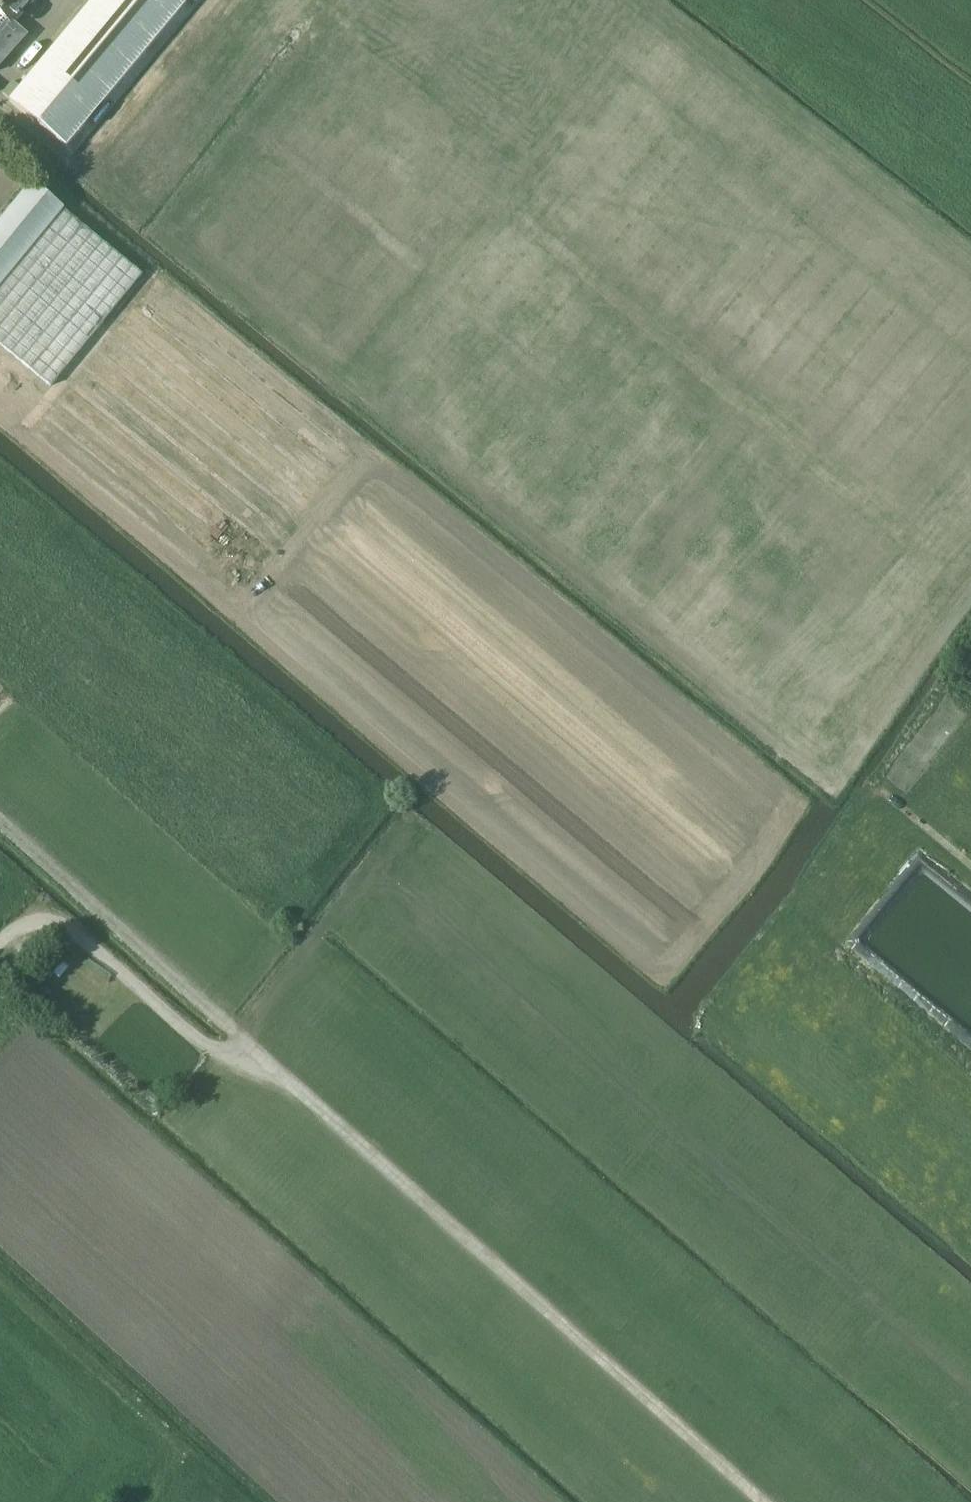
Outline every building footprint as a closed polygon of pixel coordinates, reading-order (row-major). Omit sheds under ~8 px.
[(28,35),(13,22),(32,0),(0,0),(0,67),(28,35)] [(64,151),(191,0),(95,0),(8,104),(64,151)] [(0,222),(0,349),(48,389),(141,277),(30,185),(0,222)]
